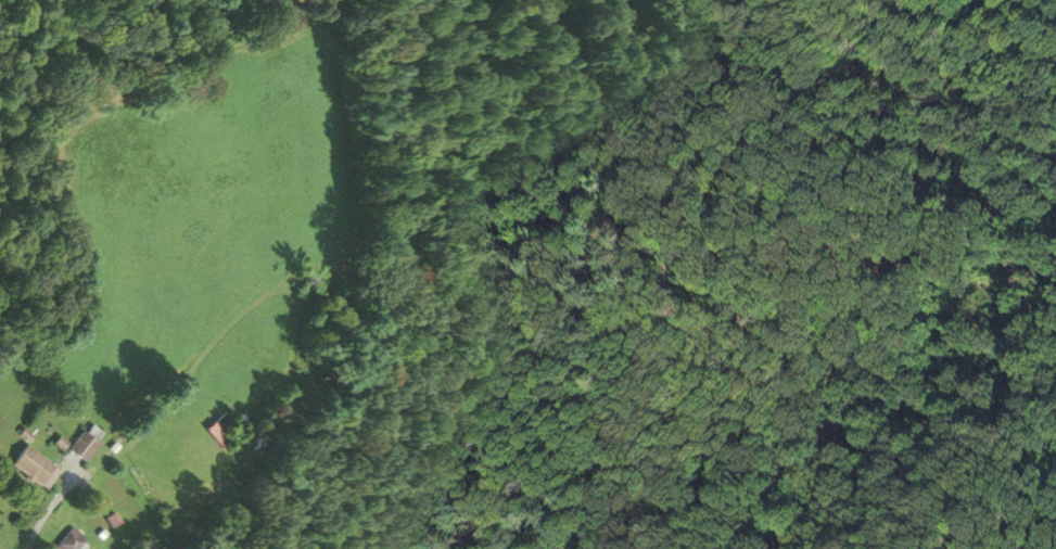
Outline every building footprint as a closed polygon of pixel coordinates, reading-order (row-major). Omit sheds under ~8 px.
[(222,448),(230,441),(222,432),(234,421),(223,409),(203,427),(222,448)] [(68,450),(85,462),(105,433),(88,421),(68,450)] [(9,462),(42,490),(59,470),(25,442),(9,462)] [(88,542),(72,526),(52,546),(56,548),(81,548),(88,542)]
